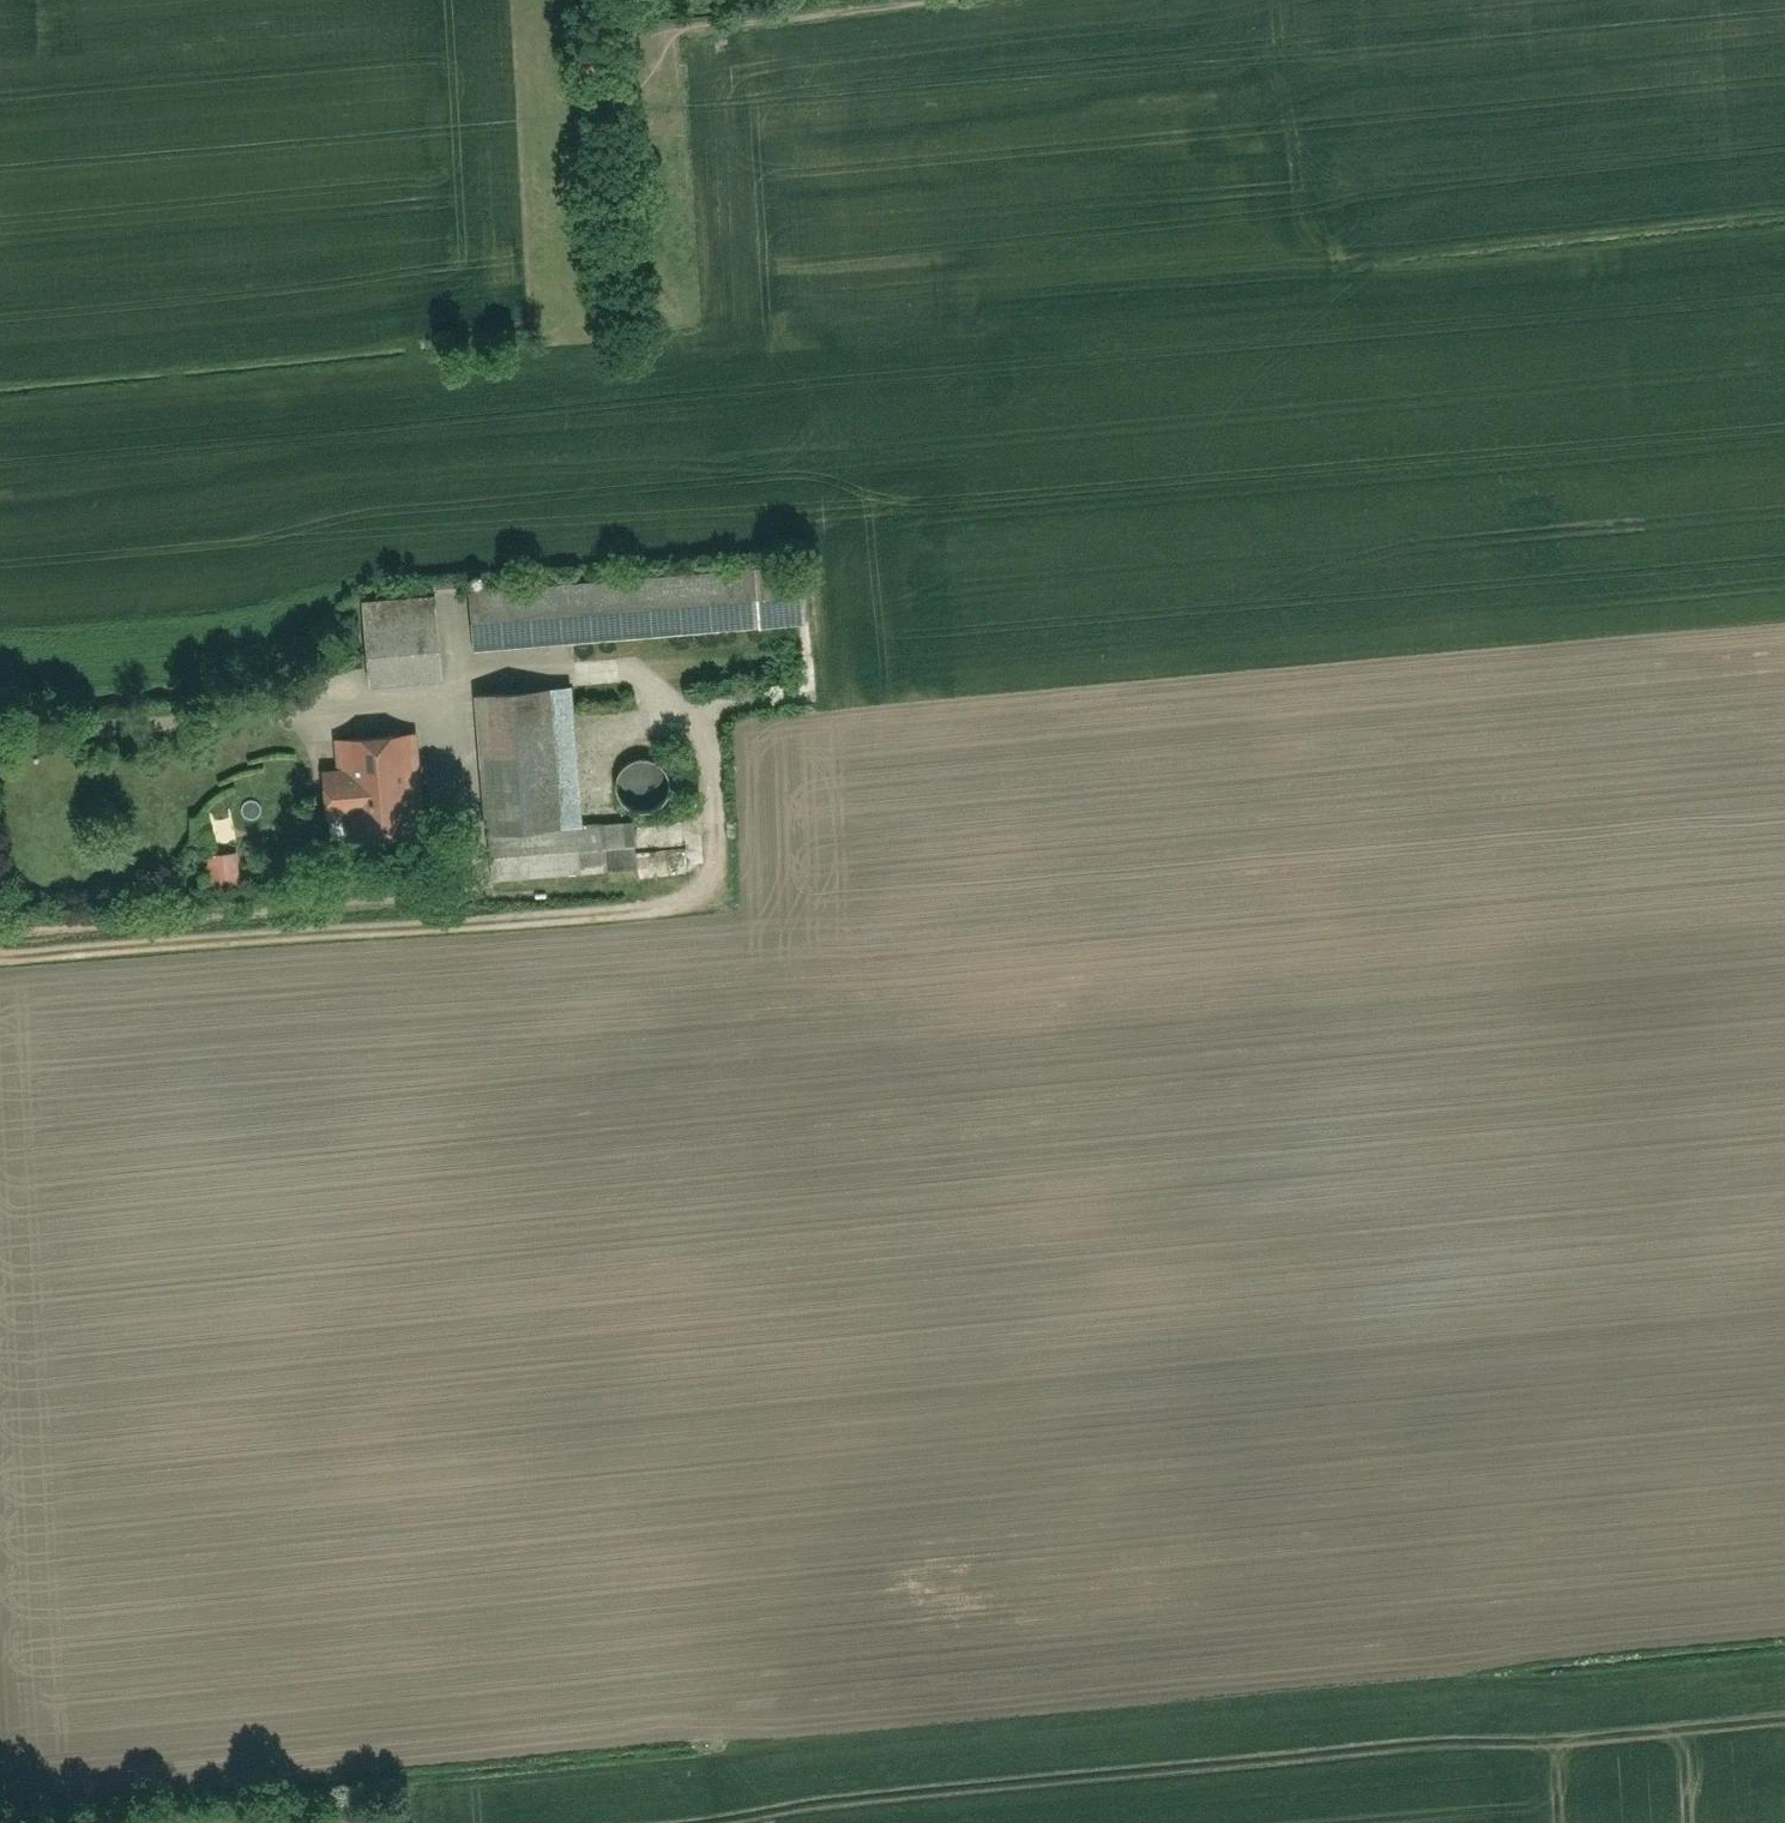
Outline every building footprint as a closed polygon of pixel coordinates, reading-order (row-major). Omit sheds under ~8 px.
[(467,591),(472,650),(791,626),(786,566),(467,591)] [(427,599),(359,602),(364,690),(431,686),(427,599)] [(630,814),(572,818),(565,693),(467,699),(474,825),(490,824),(493,884),(633,876),(630,814)] [(329,739),(331,774),(311,776),(315,825),(336,823),(337,842),(420,836),(413,733),(329,739)]
